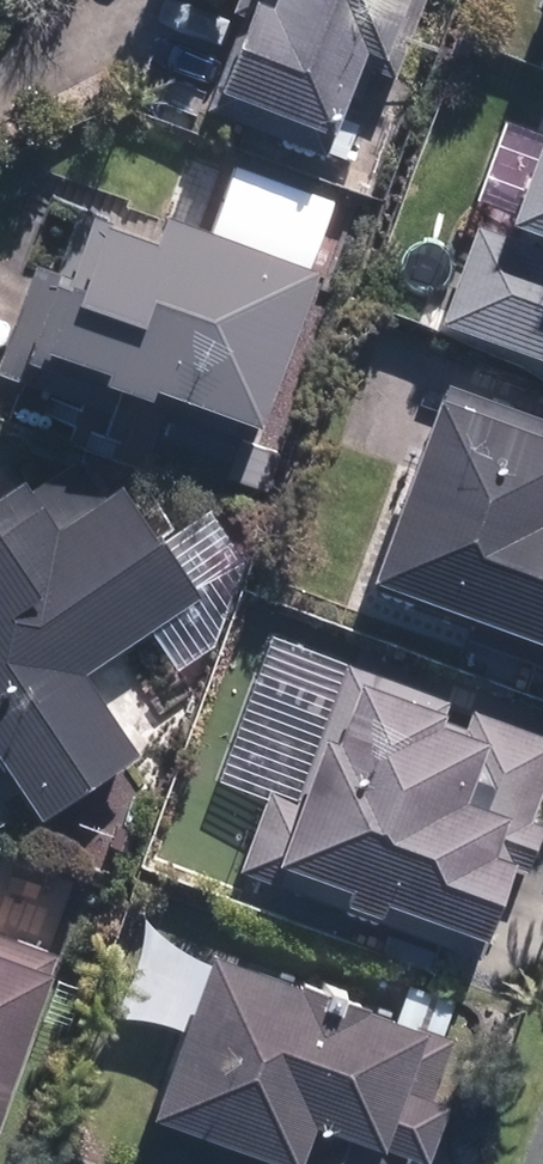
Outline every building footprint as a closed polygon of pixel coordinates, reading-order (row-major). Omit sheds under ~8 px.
[(215,96),(343,144),(387,28),(399,32),(412,0),(251,0),(215,96)] [(526,124),(455,340),(542,369),(542,130),(526,124)] [(149,474),(176,397),(263,426),(337,209),(219,169),(200,226),(86,187),(3,424),(149,474)] [(452,385),(389,582),(542,632),(542,414),(452,385)] [(105,670),(203,612),(124,480),(0,553),(0,747),(38,811),(150,745),(105,670)] [(349,656),(272,863),(483,940),(542,779),(542,728),(349,656)] [(57,959),(0,939),(0,1123),(57,959)] [(215,940),(157,1098),(289,1147),(283,1163),(406,1163),(456,1028),(215,940)]
